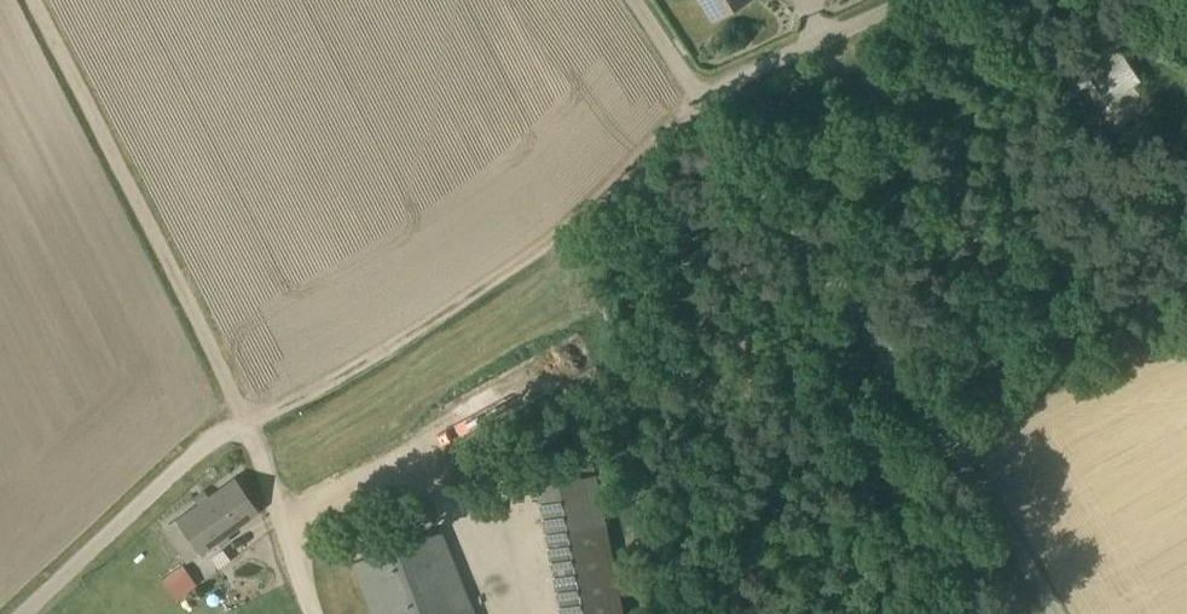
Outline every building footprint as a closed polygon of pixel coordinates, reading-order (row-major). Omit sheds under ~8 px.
[(714,18),(743,0),(703,0),(714,18)] [(1140,79),(1117,44),(1066,80),(1101,133),(1138,109),(1131,98),(1140,93),(1133,83),(1140,79)] [(597,473),(537,484),(561,613),(624,613),(597,473)] [(163,528),(186,561),(214,541),(218,546),(229,539),(224,532),(254,511),(232,479),(163,528)] [(441,527),(353,562),(374,613),(476,613),(441,527)] [(160,578),(175,598),(194,584),(180,564),(160,578)]
